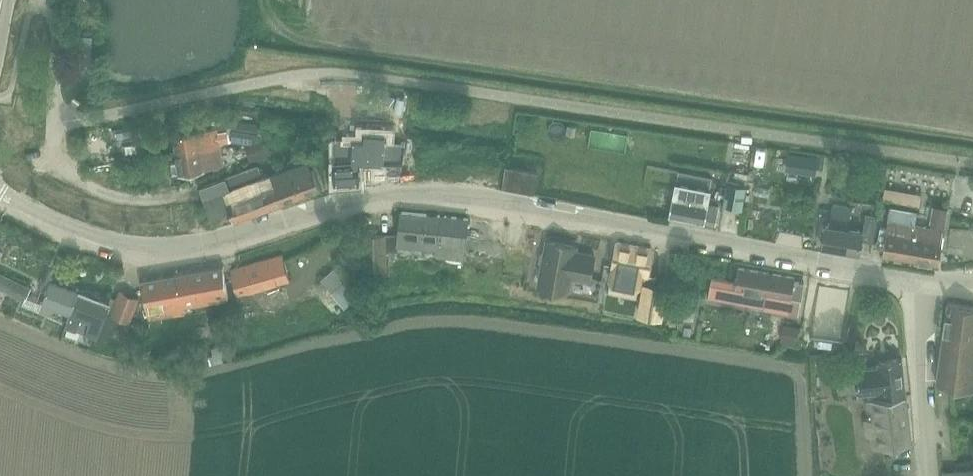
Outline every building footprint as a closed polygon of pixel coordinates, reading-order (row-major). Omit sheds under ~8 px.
[(77,73),(92,73),(93,35),(79,34),(77,73)] [(359,137),(335,138),(336,185),(360,184),(360,165),(386,166),(386,154),(406,157),(407,144),(413,102),(396,100),(390,142),(386,142),(386,141),(359,140),(359,137)] [(199,131),(174,135),(177,153),(196,149),(202,148),(202,150),(212,148),(221,146),(220,144),(231,142),(238,143),(249,144),(256,143),(257,140),(257,139),(258,127),(259,124),(226,120),(225,130),(218,131),(217,127),(199,131)] [(103,129),(94,130),(95,137),(104,136),(103,129)] [(250,148),(245,149),(250,162),(270,155),(267,142),(256,143),(249,144),(250,148)] [(196,149),(177,153),(181,173),(206,169),(224,165),(221,148),(221,146),(212,148),(202,150),(202,148),(196,149)] [(756,147),(754,166),(763,167),(766,148),(756,147)] [(199,186),(201,191),(212,218),(232,211),(236,221),(321,189),(309,159),(263,176),(259,163),(199,186)] [(505,165),(501,189),(536,194),(540,171),(505,165)] [(673,196),(669,215),(717,225),(721,206),(720,206),(721,198),(718,197),(709,196),(710,190),(713,177),(678,170),(676,184),(673,196)] [(726,199),(725,204),(744,208),(747,188),(748,185),(746,185),(748,173),(730,170),(729,182),(728,188),(726,199)] [(720,186),(718,197),(721,198),(726,199),(728,188),(720,186)] [(920,206),(923,192),(885,186),(883,199),(920,206)] [(862,240),(874,242),(879,217),(866,215),(864,229),(850,227),(853,207),(833,204),(829,223),(827,223),(823,247),(860,253),(862,240)] [(940,209),(934,214),(932,221),(932,225),(945,227),(948,211),(940,209)] [(386,234),(361,236),(363,269),(389,267),(387,249),(399,250),(399,242),(436,245),(435,255),(442,255),(464,258),(469,220),(469,218),(446,216),(402,211),(400,235),(386,234)] [(889,219),(885,244),(883,255),(940,265),(946,230),(930,227),(916,224),(918,216),(896,213),(895,220),(889,219)] [(576,245),(547,240),(539,282),(568,287),(571,274),(590,278),(595,254),(575,250),(576,245)] [(627,278),(642,281),(643,272),(649,273),(653,249),(618,242),(613,266),(629,269),(627,278)] [(231,268),(238,293),(291,278),(284,253),(231,268)] [(341,262),(321,279),(332,291),(352,273),(341,262)] [(143,277),(146,296),(149,317),(187,311),(185,302),(229,295),(224,264),(143,277)] [(712,278),(709,297),(765,307),(764,310),(789,315),(792,297),(802,299),(805,283),(795,281),(796,277),(740,267),(739,268),(737,283),(712,278)] [(0,271),(0,288),(25,301),(32,288),(0,271)] [(71,311),(66,324),(71,312),(81,289),(52,277),(39,310),(54,316),(58,306),(71,311)] [(626,284),(624,294),(637,296),(639,287),(626,284)] [(819,285),(811,335),(841,340),(849,289),(819,285)] [(645,286),(640,312),(662,316),(666,289),(645,286)] [(71,312),(66,324),(66,325),(97,338),(108,310),(131,319),(139,297),(121,290),(116,303),(81,289),(71,312)] [(939,371),(937,382),(972,388),(972,307),(950,303),(939,371)] [(134,319),(132,325),(140,328),(142,322),(134,319)] [(784,323),(781,340),(797,342),(800,326),(784,323)] [(222,345),(203,348),(205,363),(225,360),(225,358),(222,345)] [(878,364),(855,367),(859,395),(867,394),(868,401),(870,417),(864,418),(866,436),(872,435),(873,439),(874,448),(902,444),(912,443),(911,435),(906,396),(908,396),(903,358),(895,359),(878,361),(878,364)] [(943,469),(943,475),(972,475),(972,467),(943,469)]
